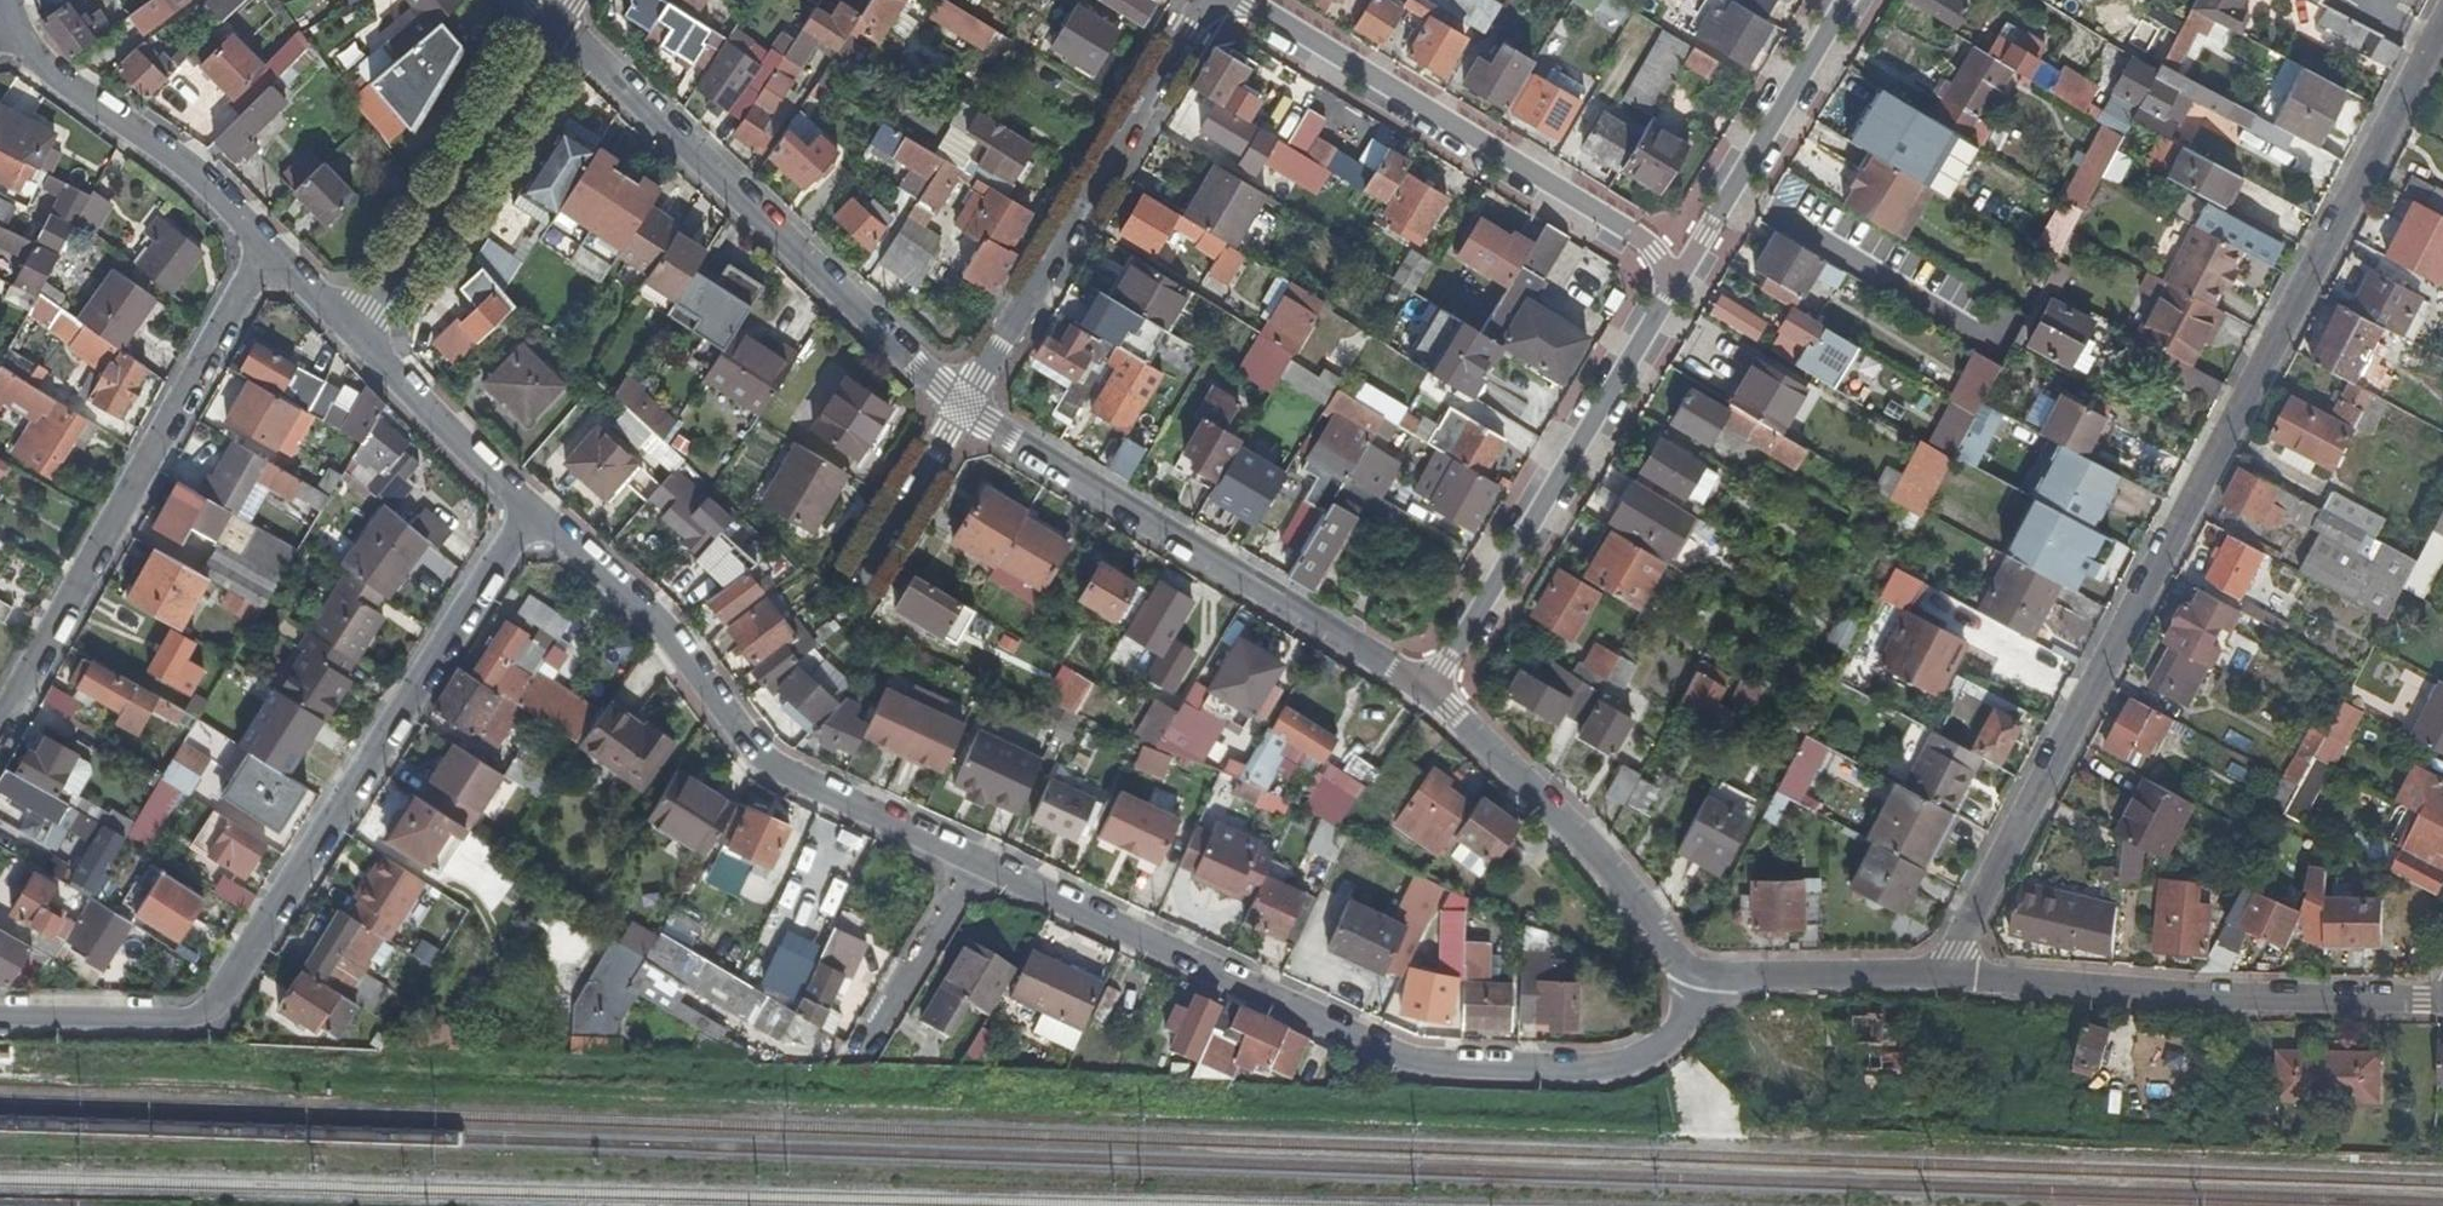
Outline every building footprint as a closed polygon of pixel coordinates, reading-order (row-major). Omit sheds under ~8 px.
[(135,12),(150,31),(177,11),(169,0),(152,0),(135,12)] [(177,11),(191,0),(169,0),(177,11)] [(209,7),(224,25),(247,0),(217,0),(209,7)] [(402,52),(441,16),(460,0),(415,0),(421,7),(388,37),(402,52)] [(634,1),(626,13),(652,30),(659,19),(671,26),(660,44),(675,53),(677,50),(694,61),(705,42),(702,40),(711,27),(668,0),(632,0),(634,1)] [(708,9),(713,0),(694,0),(708,9)] [(817,0),(803,21),(809,25),(840,45),(851,27),(862,9),(848,0),(844,0),(836,13),(817,0)] [(836,13),(844,0),(817,0),(836,13)] [(862,9),(868,0),(848,0),(862,9)] [(851,27),(866,36),(896,54),(918,18),(906,11),(912,1),(910,0),(868,0),(862,9),(851,27)] [(955,0),(948,0),(939,15),(981,39),(991,21),(955,0)] [(1081,0),(1056,42),(1098,67),(1123,25),(1081,0)] [(1142,18),(1153,0),(1110,0),(1142,18)] [(1356,21),(1384,37),(1405,2),(1401,0),(1369,0),(1356,21)] [(1436,0),(1413,0),(1417,2),(1406,20),(1422,29),(1410,48),(1445,69),(1466,35),(1442,20),(1449,8),(1436,0)] [(1449,8),(1482,28),(1485,30),(1503,1),(1501,0),(1436,0),(1449,8)] [(1569,5),(1588,17),(1598,0),(1572,0),(1569,5)] [(1729,8),(1718,27),(1711,39),(1749,62),(1774,18),(1770,16),(1743,0),(1734,0),(1729,8)] [(1770,16),(1779,0),(1743,0),(1770,16)] [(1961,25),(1972,6),(1961,0),(1918,0),(1961,25)] [(2160,0),(2158,0),(2151,13),(2183,32),(2190,18),(2160,0)] [(2197,5),(2217,15),(2260,38),(2274,12),(2251,0),(2200,0),(2197,5)] [(1706,20),(1718,27),(1729,8),(1717,1),(1706,20)] [(2360,21),(2331,4),(2323,19),(2344,31),(2341,37),(2394,66),(2405,45),(2384,34),(2360,21)] [(59,25),(81,54),(107,34),(85,5),(59,25)] [(2183,32),(2167,61),(2187,72),(2217,15),(2197,5),(2190,18),(2183,32)] [(402,52),(352,97),(391,146),(404,126),(407,129),(462,45),(441,16),(402,52)] [(1995,31),(1986,47),(2017,66),(2044,81),(2054,65),(2038,56),(2045,44),(2006,20),(1998,33),(1995,31)] [(809,25),(803,21),(788,45),(799,52),(809,34),(809,25)] [(1685,62),(1696,43),(1668,26),(1625,97),(1653,114),(1685,62)] [(840,45),(820,77),(836,86),(866,36),(851,27),(840,45)] [(272,88),(309,47),(301,29),(267,67),(264,70),(254,61),(257,58),(234,38),(226,47),(213,36),(193,58),(240,100),(235,105),(248,116),(272,88)] [(1466,77),(1509,103),(1538,55),(1505,35),(1490,59),(1481,53),(1466,77)] [(1721,57),(1696,43),(1685,62),(1710,77),(1721,57)] [(1986,47),(1981,44),(1938,116),(1940,117),(1968,134),(1983,143),(1996,122),(1981,113),(1999,81),(2006,85),(2017,66),(1986,47)] [(799,52),(788,45),(777,64),(788,70),(795,75),(796,76),(808,57),(799,52)] [(1217,45),(1194,85),(1224,102),(1247,62),(1217,45)] [(726,46),(724,48),(741,59),(731,75),(746,84),(744,86),(757,95),(775,66),(759,56),(754,64),(726,46)] [(724,48),(700,87),(731,107),(744,86),(746,84),(731,75),(741,59),(724,48)] [(2137,118),(2164,68),(2137,51),(2103,117),(2110,121),(2129,133),(2137,118)] [(174,60),(183,69),(191,60),(182,52),(174,60)] [(124,71),(155,100),(183,69),(174,60),(170,57),(159,69),(141,53),(124,71)] [(267,67),(257,58),(254,61),(264,70),(267,67)] [(2187,72),(2167,61),(2164,68),(2137,118),(2175,138),(2183,123),(2170,116),(2184,91),(2196,97),(2204,81),(2187,72)] [(2292,95),(2333,117),(2349,85),(2308,63),(2292,95)] [(744,115),(736,127),(764,145),(774,130),(762,122),(786,84),(781,81),(788,70),(777,64),(775,66),(757,95),(744,115)] [(2064,64),(2060,69),(2051,86),(2087,107),(2105,76),(2093,70),(2088,78),(2064,64)] [(1538,74),(1517,108),(1559,133),(1580,97),(1577,96),(1584,83),(1553,65),(1546,78),(1538,74)] [(2054,65),(2044,81),(2051,86),(2060,69),(2054,65)] [(795,75),(788,70),(781,81),(786,84),(762,122),(774,130),(803,84),(793,78),(795,75)] [(836,86),(820,77),(813,87),(829,97),(836,86)] [(757,95),(744,86),(731,107),(744,115),(757,95)] [(248,116),(221,146),(244,166),(261,146),(256,141),(289,103),(272,88),(248,116)] [(2254,108),(2220,90),(2213,103),(2246,121),(2254,108)] [(2170,116),(2183,123),(2196,97),(2184,91),(2170,116)] [(214,93),(194,102),(203,119),(222,110),(214,93)] [(1276,132),(1289,140),(1311,104),(1293,94),(1271,130),(1276,132)] [(1874,95),(1851,133),(1872,146),(1902,164),(1925,126),(1874,95)] [(2278,120),(2319,143),(2333,117),(2292,95),(2278,120)] [(952,115),(934,145),(947,153),(995,182),(1009,190),(1015,179),(1010,176),(1032,140),(1004,124),(1007,120),(977,102),(964,123),(952,115)] [(1311,104),(1289,140),(1331,165),(1387,197),(1411,157),(1392,146),(1379,168),(1317,132),(1328,113),(1312,103),(1311,104)] [(1246,149),(1260,123),(1241,112),(1239,116),(1217,104),(1205,124),(1246,149)] [(35,168),(36,169),(54,135),(0,108),(0,150),(35,168)] [(1624,163),(1643,131),(1604,109),(1586,140),(1624,163)] [(1643,131),(1624,163),(1664,187),(1692,140),(1652,116),(1643,131)] [(874,139),(898,153),(902,146),(892,140),(901,125),(887,117),(874,139)] [(1968,134),(1940,117),(1933,131),(1960,147),(1968,134)] [(2123,143),(2129,133),(2110,121),(2069,194),(2089,207),(2107,173),(2117,155),(2123,143)] [(522,190),(555,211),(582,168),(598,144),(564,123),(522,190)] [(788,132),(775,154),(814,177),(838,136),(816,123),(812,131),(808,138),(802,134),(800,139),(788,132)] [(1267,147),(1276,132),(1271,130),(1260,123),(1246,149),(1238,162),(1254,171),(1267,147)] [(934,145),(901,125),(892,140),(902,146),(898,153),(915,164),(910,172),(917,176),(908,190),(920,197),(947,153),(934,145)] [(812,131),(806,127),(802,134),(808,138),(812,131)] [(1289,140),(1276,132),(1267,147),(1323,180),(1331,165),(1289,140)] [(2346,157),(2319,143),(2311,159),(2338,173),(2346,157)] [(633,188),(606,170),(616,156),(598,144),(582,168),(644,208),(650,199),(659,185),(642,173),(633,188)] [(2240,171),(2186,144),(2171,174),(2224,201),(2240,171)] [(1902,164),(1872,146),(1845,194),(1892,223),(1921,175),(1902,164)] [(35,168),(0,150),(0,181),(11,187),(15,179),(26,185),(35,168)] [(995,182),(947,153),(920,197),(938,208),(961,171),(990,189),(995,182)] [(286,182),(299,194),(325,166),(313,154),(286,182)] [(2117,155),(2107,173),(2124,181),(2133,163),(2117,155)] [(1266,189),(1217,160),(1187,211),(1208,223),(1237,240),(1266,189)] [(325,166),(299,194),(334,226),(360,198),(325,166)] [(619,248),(644,208),(582,168),(555,211),(547,223),(540,235),(602,274),(619,248)] [(1451,194),(1412,171),(1389,211),(1428,233),(1451,194)] [(2433,201),(2442,183),(2420,172),(2411,190),(2433,201)] [(60,200),(36,245),(58,256),(77,221),(90,197),(50,176),(42,190),(60,200)] [(1009,190),(995,182),(968,226),(987,237),(989,234),(1010,246),(1013,242),(1035,206),(1009,190)] [(2433,201),(2439,204),(2442,206),(2442,182),(2442,183),(2433,201)] [(555,211),(522,190),(514,202),(542,220),(547,223),(555,211)] [(855,190),(839,210),(873,242),(893,208),(878,195),(870,203),(855,190)] [(1170,228),(1176,218),(1180,211),(1147,192),(1125,228),(1146,240),(1157,221),(1170,228)] [(111,207),(92,193),(90,197),(77,221),(92,233),(111,207)] [(2089,207),(2069,194),(2040,246),(2058,257),(2076,228),(2089,207)] [(2439,204),(2436,212),(2404,196),(2394,216),(2426,233),(2427,229),(2442,237),(2442,206),(2439,204)] [(938,208),(920,197),(911,211),(929,222),(938,208)] [(644,208),(619,248),(649,268),(644,276),(677,297),(698,265),(709,248),(676,227),(681,219),(650,199),(644,208)] [(6,229),(17,209),(0,200),(0,226),(6,229)] [(2212,204),(2203,222),(2245,244),(2278,261),(2288,241),(2236,214),(2235,216),(2212,204)] [(1187,211),(1182,208),(1180,211),(1176,218),(1202,233),(1208,223),(1187,211)] [(929,222),(911,211),(900,228),(931,248),(942,230),(929,222)] [(1460,249),(1510,278),(1534,237),(1514,225),(1511,230),(1482,213),(1460,249)] [(1569,229),(1547,216),(1534,237),(1510,278),(1483,324),(1564,371),(1588,331),(1529,297),(1569,229)] [(154,243),(136,266),(170,292),(200,253),(156,219),(144,235),(154,243)] [(477,256),(507,287),(540,235),(547,223),(542,220),(533,234),(529,232),(516,251),(491,235),(477,256)] [(2198,220),(2168,276),(2216,301),(2226,281),(2237,261),(2245,244),(2203,222),(2198,220)] [(1237,240),(1208,223),(1202,233),(1198,240),(1207,245),(1199,258),(1232,278),(1250,248),(1237,240)] [(15,287),(36,298),(38,293),(44,283),(58,256),(36,245),(6,229),(0,226),(0,247),(28,261),(15,287)] [(1830,256),(1782,227),(1759,266),(1778,277),(1808,294),(1830,256)] [(931,248),(900,228),(883,255),(922,279),(938,252),(931,248)] [(2426,233),(2424,237),(2442,247),(2442,237),(2427,229),(2426,233)] [(989,234),(987,237),(970,265),(1002,284),(1023,249),(1013,242),(1010,246),(989,234)] [(1398,274),(1417,285),(1433,258),(1414,247),(1398,274)] [(2045,282),(2056,260),(2036,250),(2025,272),(2045,282)] [(1192,284),(1140,254),(1118,294),(1168,324),(1192,284)] [(2056,260),(2045,282),(2053,286),(2058,288),(2070,263),(2058,257),(2056,260)] [(2237,261),(2226,281),(2233,285),(2244,265),(2237,261)] [(107,265),(71,316),(112,344),(147,294),(107,265)] [(677,297),(669,309),(726,346),(738,326),(754,302),(698,265),(677,297)] [(470,324),(478,333),(510,302),(477,266),(467,276),(486,296),(463,317),(470,324)] [(1266,293),(1269,302),(1257,323),(1280,336),(1298,347),(1325,301),(1329,295),(1282,267),(1266,293)] [(2379,267),(2359,305),(2393,323),(2410,331),(2430,294),(2379,267)] [(2172,347),(2193,359),(2205,336),(2221,304),(2216,301),(2168,276),(2153,268),(2144,285),(2161,294),(2142,332),(2172,347)] [(1803,304),(1808,294),(1778,277),(1773,286),(1798,301),(1803,304)] [(2053,286),(2045,282),(2032,308),(2017,337),(2025,342),(2053,286)] [(64,297),(44,283),(38,293),(58,307),(64,297)] [(1758,341),(1770,320),(1720,292),(1708,314),(1758,341)] [(135,387),(146,368),(120,350),(112,344),(71,316),(58,307),(38,293),(36,298),(33,304),(86,340),(82,346),(114,368),(105,383),(101,380),(89,400),(118,417),(129,397),(134,400),(140,390),(135,387)] [(2056,298),(2035,339),(2091,368),(2099,352),(2093,349),(2100,336),(2089,331),(2096,318),(2056,298)] [(2359,305),(2349,299),(2320,356),(2356,375),(2364,379),(2393,323),(2359,305)] [(1803,304),(1798,301),(1782,328),(1807,343),(1799,357),(1841,381),(1865,341),(1803,304)] [(2221,304),(2205,336),(2213,340),(2229,308),(2221,304)] [(444,348),(470,324),(463,317),(461,314),(435,339),(444,348)] [(1121,340),(1080,315),(1072,330),(1058,322),(1041,350),(1078,372),(1072,383),(1060,402),(1077,412),(1110,358),(1121,340)] [(478,333),(470,324),(444,348),(455,360),(480,336),(478,333)] [(1348,324),(1334,348),(1351,358),(1365,334),(1348,324)] [(726,346),(708,373),(765,410),(804,351),(785,339),(777,351),(738,326),(726,346)] [(1294,353),(1298,347),(1280,336),(1272,350),(1247,335),(1231,363),(1255,377),(1273,388),(1294,353)] [(15,339),(1,365),(0,367),(27,384),(36,368),(15,355),(21,342),(15,339)] [(566,379),(526,339),(485,379),(504,398),(508,394),(529,415),(566,379)] [(1168,368),(1121,340),(1110,358),(1121,364),(1096,406),(1130,427),(1168,368)] [(257,345),(240,374),(251,380),(299,407),(362,443),(377,417),(385,403),(369,387),(363,397),(343,386),(340,393),(257,345)] [(2193,359),(2172,347),(2162,367),(2183,378),(2193,359)] [(1993,382),(2005,359),(1987,348),(1974,371),(1993,382)] [(1072,383),(1078,372),(1041,350),(1034,361),(1072,383)] [(1761,352),(1734,397),(1782,425),(1809,381),(1761,352)] [(2229,377),(2193,359),(2183,378),(2181,383),(2216,401),(2229,377)] [(1231,363),(1227,360),(1198,409),(1206,414),(1188,445),(1200,453),(1196,460),(1218,473),(1242,434),(1235,430),(1221,422),(1235,399),(1240,402),(1255,377),(1231,363)] [(76,436),(86,420),(55,401),(27,384),(0,367),(0,406),(8,395),(40,415),(43,411),(48,414),(21,457),(51,476),(76,436)] [(36,368),(27,384),(55,401),(64,386),(36,368)] [(628,371),(613,393),(626,405),(665,440),(678,420),(628,371)] [(1960,398),(1978,409),(1985,396),(1993,382),(1974,371),(1960,398)] [(1855,374),(1848,386),(1869,398),(1875,387),(1855,374)] [(2364,379),(2356,375),(2337,411),(2298,391),(2277,430),(2339,463),(2361,420),(2374,427),(2392,394),(2364,379)] [(896,402),(854,377),(824,429),(866,453),(896,402)] [(277,447),(299,407),(251,380),(229,419),(277,447)] [(1388,409),(1342,382),(1333,397),(1351,407),(1348,412),(1341,407),(1306,466),(1341,486),(1349,473),(1362,452),(1388,409)] [(1724,413),(1731,402),(1699,383),(1678,419),(1714,441),(1729,416),(1724,413)] [(2064,387),(2043,427),(2087,451),(2109,411),(2064,387)] [(2002,406),(1985,396),(1978,409),(1996,418),(2002,406)] [(1466,425),(1475,411),(1453,397),(1444,412),(1466,425)] [(1782,425),(1734,397),(1731,402),(1724,413),(1729,416),(1777,444),(1772,451),(1800,468),(1815,445),(1782,425)] [(1956,449),(1978,409),(1960,398),(1938,439),(1956,449)] [(1077,412),(1060,402),(1055,411),(1072,421),(1077,412)] [(665,440),(626,405),(612,422),(637,445),(640,442),(671,469),(677,463),(683,456),(675,449),(665,440)] [(1410,406),(1403,418),(1420,429),(1428,416),(1410,406)] [(1466,425),(1452,448),(1458,451),(1487,468),(1510,431),(1475,411),(1466,425)] [(1244,414),(1235,430),(1242,434),(1244,436),(1254,420),(1244,414)] [(377,473),(366,488),(389,507),(392,510),(414,485),(407,479),(418,466),(402,451),(409,443),(377,417),(362,443),(345,470),(351,475),(359,463),(365,468),(367,465),(377,473)] [(86,420),(76,436),(87,444),(97,427),(86,420)] [(690,427),(678,420),(665,440),(675,449),(690,427)] [(598,423),(567,457),(607,494),(638,460),(598,423)] [(1128,430),(1110,460),(1132,474),(1150,444),(1128,430)] [(1723,469),(1665,436),(1646,468),(1704,502),(1723,469)] [(850,465),(801,437),(766,495),(816,524),(850,465)] [(1912,503),(1924,510),(1927,504),(1956,449),(1938,439),(1915,484),(1905,479),(1897,494),(1912,503)] [(304,480),(236,442),(220,469),(215,476),(211,474),(200,494),(229,511),(235,514),(256,477),(294,498),(296,494),(304,480)] [(1238,447),(1232,456),(1242,462),(1248,453),(1238,447)] [(1487,468),(1458,451),(1444,476),(1462,487),(1451,507),(1476,522),(1503,478),(1487,468)] [(1362,452),(1349,473),(1381,491),(1393,470),(1362,452)] [(1259,460),(1252,473),(1266,482),(1274,469),(1259,460)] [(2299,488),(2248,460),(2228,495),(2280,523),(2289,505),(2299,488)] [(1252,473),(1234,462),(1210,503),(1247,525),(1261,501),(1259,499),(1268,483),(1266,482),(1252,473)] [(2021,462),(2012,479),(2044,496),(2071,510),(2083,488),(2058,475),(2055,480),(2021,462)] [(687,473),(677,463),(671,469),(648,494),(659,505),(673,488),(687,473)] [(327,468),(317,487),(330,495),(341,477),(327,468)] [(730,513),(687,473),(673,488),(679,494),(665,510),(686,529),(681,534),(697,549),(728,578),(743,567),(757,557),(728,531),(720,524),(730,513)] [(1341,486),(1335,496),(1362,512),(1363,510),(1383,522),(1396,500),(1381,491),(1349,473),(1341,486)] [(1462,487),(1444,476),(1432,496),(1451,507),(1462,487)] [(1700,511),(1641,476),(1616,518),(1645,535),(1646,533),(1677,551),(1700,511)] [(304,480),(296,494),(322,509),(330,495),(317,487),(304,480)] [(952,535),(996,562),(1000,555),(1027,510),(1029,507),(985,480),(952,535)] [(200,494),(179,483),(146,541),(158,548),(197,570),(205,555),(181,542),(192,525),(214,537),(229,511),(200,494)] [(2337,483),(2326,503),(2379,531),(2389,512),(2337,483)] [(2326,503),(2299,488),(2289,505),(2324,524),(2304,561),(2394,610),(2408,582),(2423,555),(2379,531),(2326,503)] [(1303,548),(1290,571),(1316,587),(1362,512),(1335,496),(1328,508),(1303,548)] [(2071,510),(2044,496),(2025,532),(2051,545),(2078,561),(2094,570),(2102,555),(2085,547),(2097,524),(2071,510)] [(1288,539),(1303,548),(1328,508),(1312,499),(1288,539)] [(1396,500),(1383,522),(1397,530),(1411,508),(1396,500)] [(1918,522),(1924,510),(1912,503),(1906,515),(1918,522)] [(389,507),(349,569),(351,571),(385,596),(390,600),(428,541),(411,527),(392,510),(389,507)] [(426,510),(411,527),(428,541),(436,548),(450,531),(426,510)] [(1027,510),(1000,555),(1045,582),(1072,538),(1027,510)] [(738,520),(730,513),(720,524),(728,531),(738,520)] [(1669,555),(1616,523),(1588,570),(1641,602),(1669,555)] [(2269,543),(2236,525),(2227,540),(2222,538),(2218,546),(2224,550),(2213,569),(2246,587),(2262,556),(2267,559),(2270,553),(2265,550),(2269,543)] [(2408,582),(2423,590),(2442,552),(2442,531),(2438,528),(2423,555),(2408,582)] [(2051,545),(2025,532),(2023,537),(2048,550),(2051,545)] [(697,549),(681,534),(675,541),(690,555),(697,549)] [(2023,537),(2016,551),(2062,575),(2068,579),(2078,561),(2051,545),(2048,550),(2023,537)] [(298,549),(282,540),(255,586),(270,595),(298,549)] [(180,628),(209,577),(203,574),(197,570),(158,548),(129,599),(180,628)] [(2011,548),(1983,604),(2033,630),(2062,575),(2016,551),(2011,548)] [(1081,588),(1117,610),(1136,578),(1100,556),(1081,588)] [(1934,578),(1898,559),(1883,588),(1910,602),(1892,638),(1916,650),(1906,668),(1906,670),(1933,684),(1948,656),(1956,660),(1970,633),(1919,607),(1934,578)] [(728,578),(706,595),(723,617),(758,591),(757,589),(773,577),(766,568),(751,578),(743,567),(728,578)] [(1602,589),(1564,567),(1539,609),(1577,632),(1602,589)] [(984,612),(916,570),(896,603),(944,632),(947,629),(957,636),(965,624),(974,629),(984,612)] [(351,571),(310,631),(356,660),(357,661),(386,617),(375,610),(385,596),(351,571)] [(2248,601),(2203,576),(2171,634),(2176,636),(2216,658),(2218,658),(2248,601)] [(1117,610),(1130,618),(1150,586),(1136,578),(1117,610)] [(1159,579),(1129,629),(1162,649),(1171,635),(1192,599),(1159,579)] [(266,603),(270,595),(255,586),(247,599),(263,608),(266,603)] [(728,621),(758,662),(799,632),(791,622),(796,619),(774,588),(728,621)] [(2256,593),(2251,602),(2288,623),(2293,613),(2256,593)] [(235,614),(253,624),(263,608),(247,599),(245,597),(235,614)] [(1855,640),(1870,611),(1848,597),(1831,628),(1855,640)] [(523,601),(515,613),(555,639),(563,627),(523,601)] [(820,625),(828,636),(848,623),(840,611),(820,625)] [(799,632),(758,662),(754,665),(765,680),(770,677),(793,661),(818,643),(823,640),(804,613),(796,619),(791,622),(799,632)] [(506,622),(470,679),(498,696),(573,743),(579,748),(601,715),(583,702),(595,687),(564,663),(552,679),(541,669),(549,654),(522,638),(525,633),(506,622)] [(175,690),(169,702),(198,718),(198,717),(208,700),(190,690),(199,675),(181,665),(195,642),(173,630),(150,669),(185,689),(181,694),(175,690)] [(304,650),(279,691),(326,720),(351,681),(345,676),(356,660),(310,631),(309,631),(299,647),(304,650)] [(1244,634),(1205,697),(1211,703),(1227,712),(1228,709),(1248,721),(1258,705),(1265,709),(1279,685),(1271,681),(1284,658),(1244,634)] [(1193,649),(1171,635),(1162,649),(1150,669),(1173,683),(1193,649)] [(2216,658),(2176,636),(2151,684),(2171,695),(2181,676),(2201,686),(2216,658)] [(1591,661),(1614,675),(1616,673),(1628,652),(1605,638),(1591,661)] [(1916,650),(1892,638),(1882,656),(1906,668),(1916,650)] [(818,643),(793,661),(797,667),(814,682),(830,660),(818,643)] [(304,650),(299,647),(294,644),(269,684),(279,691),(304,650)] [(1628,652),(1616,673),(1634,683),(1646,662),(1628,652)] [(1840,668),(1845,658),(1835,652),(1825,672),(1835,677),(1840,668)] [(1566,705),(1588,719),(1601,697),(1587,688),(1594,676),(1578,667),(1556,654),(1543,677),(1573,695),(1566,705)] [(1713,655),(1688,698),(1729,723),(1740,704),(1724,695),(1738,670),(1713,655)] [(1948,656),(1933,684),(1942,688),(1956,660),(1948,656)] [(1594,676),(1608,685),(1614,675),(1591,661),(1585,657),(1578,667),(1594,676)] [(145,703),(191,729),(198,718),(169,702),(140,686),(121,675),(119,678),(85,659),(72,681),(80,685),(97,694),(137,717),(145,703)] [(781,686),(797,667),(793,661),(770,677),(779,688),(781,686)] [(1066,704),(1077,708),(1096,674),(1077,662),(1055,701),(1066,704)] [(1543,677),(1523,664),(1509,686),(1559,717),(1566,705),(1573,695),(1543,677)] [(781,686),(821,721),(837,702),(814,682),(797,667),(781,686)] [(1762,693),(1770,678),(1752,668),(1740,689),(1758,700),(1762,693)] [(2030,701),(1971,669),(1964,682),(1998,700),(1987,721),(1977,740),(1983,743),(2002,753),(2030,701)] [(470,679),(456,670),(431,709),(446,719),(463,730),(473,736),(476,732),(490,741),(505,718),(491,708),(498,696),(470,679)] [(1601,697),(1608,685),(1594,676),(1587,688),(1601,697)] [(1786,688),(1770,678),(1762,693),(1777,702),(1786,688)] [(866,728),(903,746),(933,687),(919,680),(913,692),(889,680),(866,728)] [(1998,700),(1964,682),(1954,703),(1987,721),(1998,700)] [(72,697),(51,685),(43,700),(73,717),(81,702),(72,697)] [(97,694),(80,685),(72,697),(81,702),(90,707),(97,694)] [(821,721),(816,727),(853,745),(867,718),(853,711),(863,692),(849,685),(837,702),(821,721)] [(2417,733),(2442,747),(2442,685),(2417,733)] [(2173,706),(2136,686),(2109,737),(2133,750),(2139,738),(2152,745),(2173,706)] [(933,687),(903,746),(943,764),(965,718),(940,706),(946,693),(933,687)] [(1178,708),(1157,743),(1176,752),(1205,703),(1188,693),(1178,708)] [(1143,737),(1157,743),(1178,708),(1158,696),(1136,734),(1143,737)] [(1604,696),(1583,731),(1616,751),(1637,715),(1604,696)] [(2334,720),(2329,729),(2347,738),(2366,706),(2347,696),(2334,720)] [(1811,722),(1819,707),(1801,697),(1791,716),(1810,725),(1811,722)] [(1077,708),(1066,704),(1054,731),(1072,739),(1085,711),(1077,708)] [(1271,723),(1238,780),(1240,781),(1264,791),(1281,763),(1275,759),(1290,734),(1324,754),(1338,731),(1291,704),(1278,727),(1271,723)] [(639,732),(606,708),(601,715),(579,748),(640,793),(672,748),(644,727),(639,732)] [(294,710),(267,752),(303,775),(330,734),(294,710)] [(2291,769),(2304,776),(2317,752),(2329,729),(2334,720),(2322,714),(2291,769)] [(1836,735),(1811,722),(1810,725),(1779,782),(1793,789),(1820,803),(1827,789),(1813,781),(1836,735)] [(1977,740),(1942,722),(1914,775),(1960,799),(1975,772),(1969,769),(1983,743),(1977,740)] [(956,781),(1019,809),(1045,751),(982,723),(956,781)] [(2317,752),(2335,761),(2347,738),(2329,729),(2317,752)] [(40,730),(17,769),(56,792),(77,756),(79,753),(40,730)] [(209,758),(183,742),(173,760),(199,776),(209,758)] [(1142,746),(1134,770),(1165,782),(1174,757),(1142,746)] [(468,831),(501,778),(451,747),(426,786),(432,789),(424,803),(462,827),(468,831)] [(252,752),(223,796),(278,832),(307,788),(252,752)] [(2304,776),(2286,807),(2305,817),(2335,761),(2317,752),(2304,776)] [(92,765),(77,756),(56,792),(55,794),(70,803),(76,792),(92,765)] [(1610,785),(1630,797),(1646,770),(1626,758),(1610,785)] [(199,776),(173,760),(167,770),(163,776),(177,785),(189,792),(199,776)] [(512,761),(501,778),(540,803),(552,786),(512,761)] [(1447,824),(1456,831),(1477,799),(1447,780),(1451,774),(1435,763),(1414,795),(1431,806),(1425,814),(1441,824),(1451,809),(1455,812),(1447,824)] [(2403,798),(2412,803),(2424,809),(2442,819),(2442,774),(2422,763),(2403,798)] [(125,834),(105,822),(80,808),(70,803),(55,794),(33,782),(6,766),(0,777),(0,788),(12,795),(9,801),(17,805),(20,800),(23,801),(54,819),(47,832),(64,836),(70,824),(81,831),(83,827),(93,832),(96,826),(101,829),(84,858),(72,878),(92,890),(104,870),(125,834)] [(1646,770),(1630,797),(1647,807),(1663,780),(1646,770)] [(1902,770),(1871,829),(1876,832),(1927,858),(1928,859),(1958,800),(1902,770)] [(2153,772),(2124,827),(2125,827),(2149,840),(2171,852),(2201,798),(2153,772)] [(1302,809),(1335,824),(1356,794),(1326,773),(1302,809)] [(141,844),(177,785),(163,776),(128,835),(141,844)] [(643,824),(702,860),(715,839),(729,817),(687,791),(690,786),(673,776),(643,824)] [(1053,776),(1035,816),(1081,838),(1100,797),(1053,776)] [(1264,791),(1240,781),(1232,798),(1260,810),(1267,793),(1264,791)] [(1793,789),(1779,782),(1768,805),(1781,812),(1793,789)] [(1184,811),(1123,785),(1103,829),(1164,856),(1184,811)] [(1709,789),(1685,832),(1727,854),(1730,849),(1735,852),(1755,814),(1709,789)] [(76,792),(70,803),(80,808),(105,822),(125,834),(131,824),(76,792)] [(1477,799),(1456,831),(1464,835),(1493,854),(1518,816),(1481,793),(1477,799)] [(435,870),(462,827),(424,803),(413,796),(385,838),(435,870)] [(2408,839),(2424,809),(2412,803),(2396,833),(2408,839)] [(734,851),(755,860),(771,867),(773,868),(790,829),(747,810),(744,812),(735,807),(729,817),(715,839),(734,851)] [(2395,864),(2439,887),(2442,880),(2442,819),(2424,809),(2408,839),(2395,864)] [(266,844),(214,811),(194,842),(245,876),(266,844)] [(1217,884),(1252,899),(1267,867),(1274,851),(1259,844),(1262,837),(1220,818),(1215,829),(1197,869),(1220,879),(1217,884)] [(1180,861),(1197,869),(1215,829),(1198,821),(1180,861)] [(2395,839),(2366,823),(2359,838),(2387,853),(2395,839)] [(1440,855),(1456,831),(1447,824),(1430,849),(1440,855)] [(2149,840),(2125,827),(2122,876),(2147,878),(2149,840)] [(1927,858),(1876,832),(1854,876),(1904,901),(1927,858)] [(1483,869),(1493,854),(1464,835),(1454,850),(1483,869)] [(1414,861),(1431,869),(1440,855),(1430,849),(1424,844),(1414,861)] [(422,882),(380,855),(353,898),(358,901),(348,916),(384,939),(385,940),(422,882)] [(1,881),(20,890),(31,868),(12,859),(1,881)] [(769,873),(771,867),(755,860),(753,865),(769,873)] [(2309,909),(2322,915),(2330,919),(2330,894),(2331,863),(2315,862),(2314,890),(2310,890),(2309,909)] [(178,940),(205,899),(152,865),(143,880),(155,887),(138,914),(178,940)] [(1252,899),(1245,914),(1286,933),(1307,885),(1267,867),(1252,899)] [(505,895),(515,881),(496,869),(487,884),(505,895)] [(1220,879),(1197,869),(1195,874),(1217,884),(1220,879)] [(1307,885),(1286,933),(1298,938),(1327,876),(1314,870),(1307,885)] [(16,933),(55,956),(65,940),(52,933),(62,917),(43,905),(55,883),(35,871),(12,910),(25,918),(16,933)] [(1804,873),(1755,874),(1755,892),(1741,892),(1741,904),(1756,904),(1756,922),(1805,921),(1805,915),(1804,885),(1804,873)] [(2191,876),(2163,874),(2157,947),(2205,951),(2209,899),(2190,897),(2191,876)] [(2225,922),(2202,964),(2230,965),(2252,925),(2247,922),(2266,887),(2248,877),(2242,890),(2225,922)] [(2338,878),(2338,894),(2357,894),(2357,878),(2338,878)] [(1406,909),(1412,912),(1426,882),(1419,880),(1406,909)] [(1467,902),(1467,885),(1455,880),(1455,901),(1467,902)] [(232,881),(222,896),(247,912),(257,897),(232,881)] [(2089,896),(2026,881),(2017,923),(2081,937),(2082,933),(2117,941),(2120,897),(2090,890),(2089,896)] [(1412,912),(1428,919),(1441,890),(1426,882),(1412,912)] [(1804,885),(1805,915),(1824,914),(1823,885),(1804,885)] [(2225,922),(2242,890),(2233,885),(2216,918),(2225,922)] [(2309,909),(2266,887),(2247,922),(2252,925),(2291,945),(2302,925),(2313,931),(2322,915),(2309,909)] [(2338,894),(2330,894),(2330,919),(2330,938),(2388,939),(2388,894),(2357,894),(2338,894)] [(1354,895),(1335,940),(1390,964),(1392,959),(1406,927),(1392,921),(1395,914),(1354,895)] [(101,970),(132,922),(121,915),(116,912),(91,897),(65,940),(70,944),(89,955),(85,960),(101,970)] [(1466,937),(1467,906),(1443,905),(1442,961),(1466,961),(1466,937)] [(339,910),(301,970),(355,1004),(369,1013),(385,988),(362,972),(384,939),(348,916),(339,910)] [(1406,927),(1392,959),(1407,965),(1428,919),(1412,912),(1409,920),(1406,927)] [(1395,914),(1392,921),(1406,927),(1409,920),(1395,914)] [(677,915),(667,931),(688,944),(698,927),(677,915)] [(31,946),(0,928),(0,980),(8,985),(27,952),(31,946)] [(631,931),(622,947),(642,960),(652,943),(631,931)] [(640,963),(685,990),(773,1044),(784,1047),(789,1039),(801,1019),(796,1016),(792,1014),(731,976),(659,931),(652,943),(642,960),(640,963)] [(865,947),(831,933),(816,965),(818,966),(796,1016),(801,1019),(817,1029),(825,1012),(842,976),(851,980),(865,947)] [(1466,961),(1466,970),(1479,970),(1479,938),(1466,937),(1466,961)] [(1555,940),(1524,939),(1522,1010),(1552,1011),(1552,1018),(1579,1018),(1580,973),(1567,973),(1568,951),(1555,951),(1555,940)] [(93,983),(101,970),(85,960),(67,950),(70,944),(65,940),(55,956),(54,959),(93,983)] [(421,940),(411,956),(430,968),(440,952),(421,940)] [(620,1022),(638,991),(627,985),(640,963),(642,960),(622,947),(612,941),(572,1004),(570,1040),(618,1041),(620,1022)] [(41,952),(31,946),(27,952),(38,958),(41,952)] [(969,1013),(985,1022),(1014,974),(967,946),(919,1027),(949,1046),(969,1013)] [(1009,1001),(1082,1036),(1089,1020),(1102,990),(1029,957),(1009,1001)] [(672,1011),(685,990),(640,963),(627,985),(638,991),(672,1011)] [(1410,964),(1401,1008),(1452,1018),(1461,974),(1410,964)] [(335,1036),(355,1004),(301,970),(278,1008),(313,1030),(317,1025),(335,1036)] [(1120,986),(1107,980),(1102,990),(1089,1020),(1102,1025),(1120,986)] [(1497,981),(1466,980),(1465,1024),(1513,1025),(1514,990),(1497,989),(1497,981)] [(1168,1055),(1192,1066),(1216,1012),(1192,1002),(1186,1014),(1175,1009),(1163,1033),(1175,1039),(1168,1055)] [(1242,1064),(1264,1073),(1283,1035),(1222,1006),(1190,1078),(1234,1080),(1242,1064)] [(1887,1007),(1860,1008),(1862,1034),(1867,1034),(1889,1032),(1887,1007)] [(825,1012),(817,1029),(820,1031),(831,1038),(840,1018),(825,1012)] [(697,1015),(691,1023),(700,1028),(756,1061),(760,1053),(697,1015)] [(801,1019),(789,1039),(808,1049),(820,1031),(817,1029),(801,1019)] [(2085,1041),(2080,1058),(2105,1065),(2116,1026),(2092,1019),(2085,1041)] [(700,1028),(689,1060),(759,1062),(756,1061),(700,1028)] [(1889,1042),(1889,1032),(1867,1034),(1868,1060),(1890,1059),(1889,1042)] [(1264,1073),(1283,1082),(1304,1045),(1283,1035),(1264,1073)] [(2059,1057),(2079,1063),(2080,1058),(2085,1041),(2065,1035),(2059,1057)] [(1889,1042),(1890,1059),(1907,1059),(1908,1042),(1889,1042)] [(2332,1097),(2334,1049),(2286,1047),(2285,1096),(2332,1097)] [(2384,1050),(2334,1049),(2332,1097),(2383,1099),(2384,1050)] [(2234,1122),(2233,1130),(2262,1133),(2263,1125),(2234,1122)]
